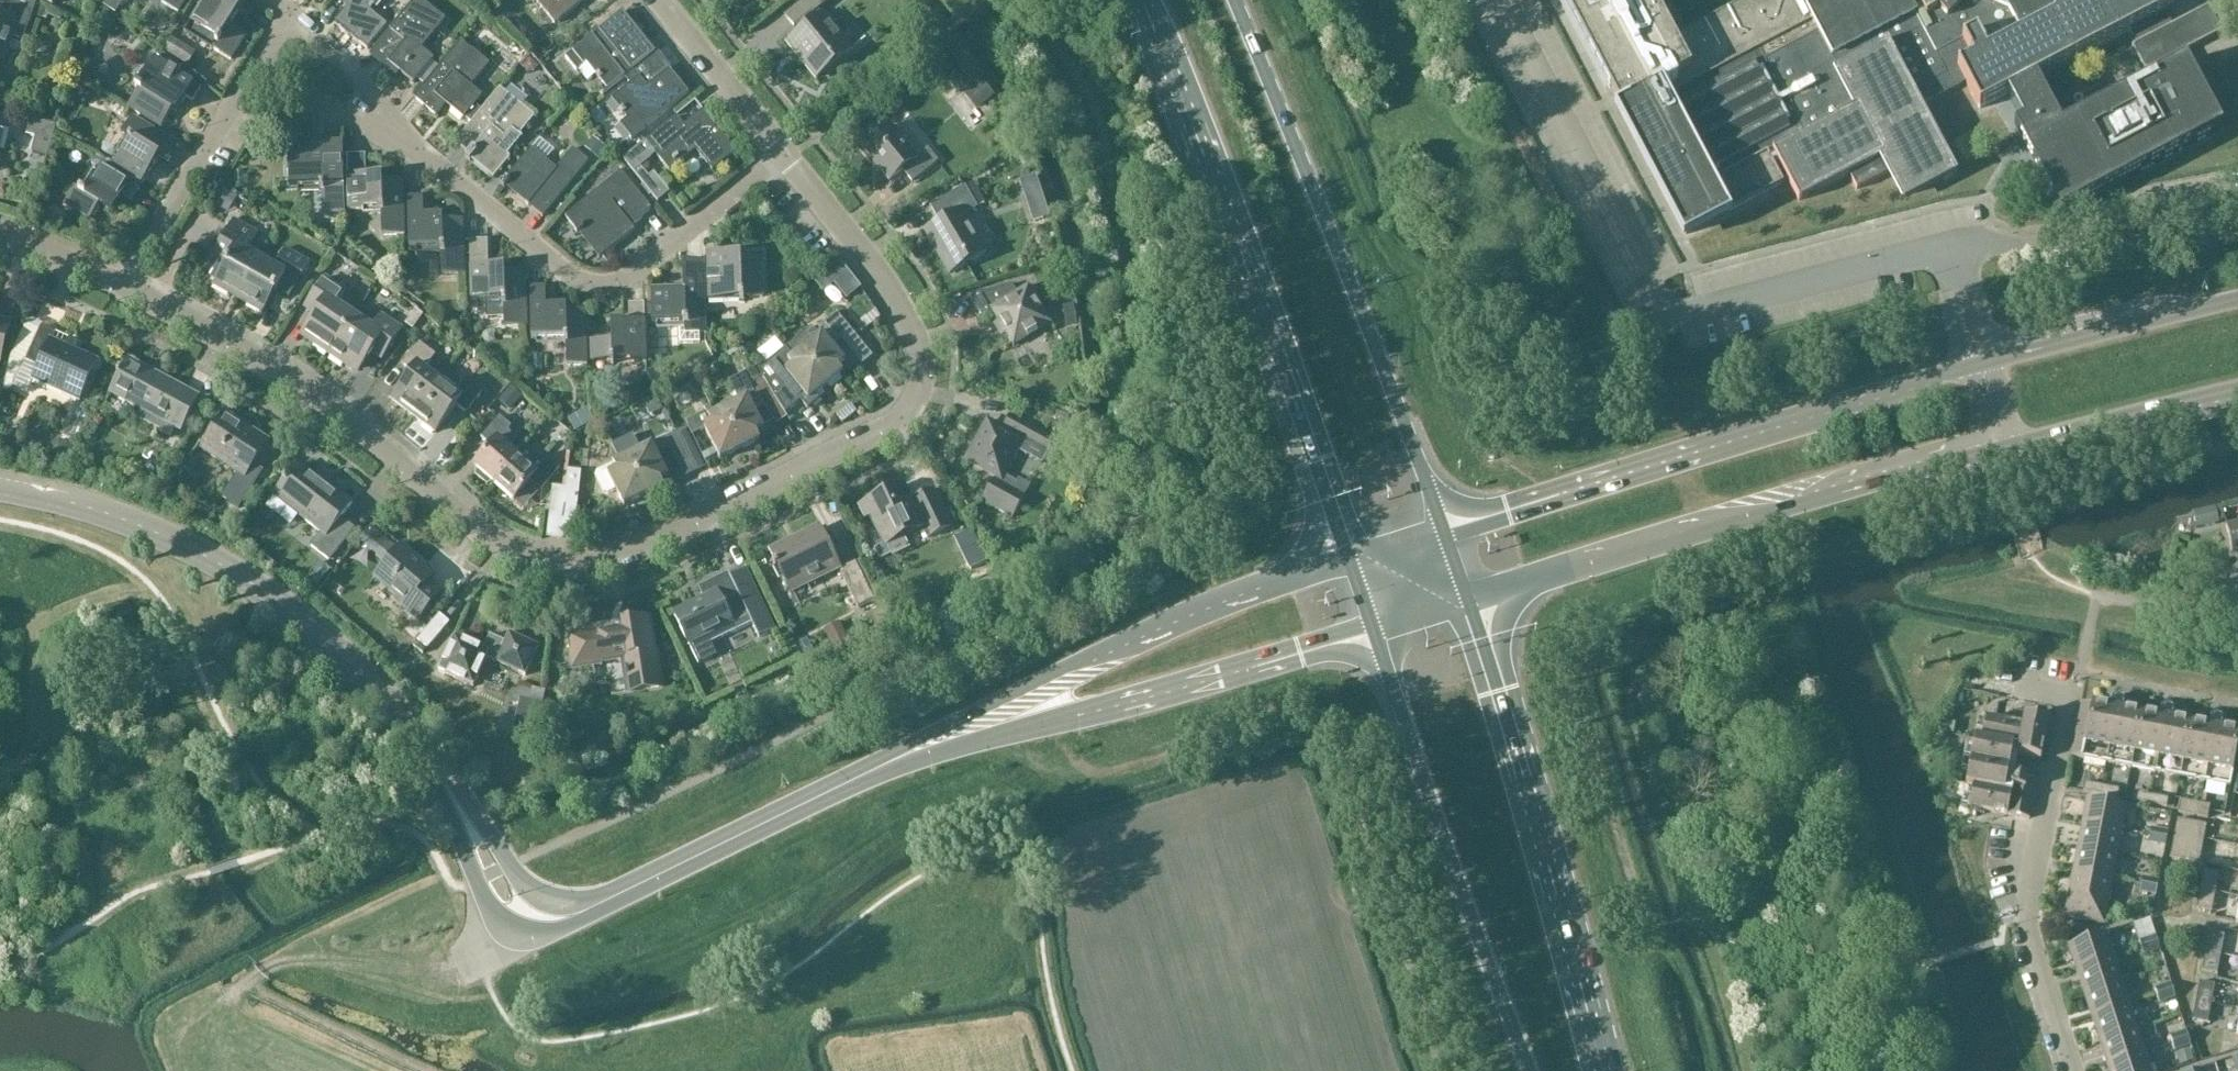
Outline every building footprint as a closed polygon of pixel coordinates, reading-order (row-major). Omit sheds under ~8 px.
[(162,3),(178,13),(186,0),(163,0),(161,3),(162,3)] [(204,3),(192,23),(218,39),(215,45),(218,47),(215,52),(231,61),(247,35),(230,26),(238,13),(222,4),(225,0),(206,0),(204,3)] [(342,3),(349,8),(337,23),(369,50),(388,27),(371,13),(382,0),(339,0),(342,3)] [(412,3),(370,55),(397,78),(401,74),(414,85),(434,61),(422,51),(446,21),(420,0),(415,0),(412,3)] [(536,1),(552,21),(577,1),(576,0),(537,0),(536,1)] [(802,3),(785,17),(794,28),(806,18),(811,24),(789,43),(819,79),(854,50),(825,14),(823,15),(817,9),(828,0),(806,0),(802,3)] [(1609,91),(1686,236),(1686,235),(1783,184),(1767,153),(1772,152),(1790,187),(1798,202),(1848,176),(1856,191),(1890,173),(1904,198),(1952,172),(1954,177),(1957,175),(1937,137),(1934,132),(1920,106),(1965,82),(1969,90),(1979,108),(1979,109),(2007,95),(2009,99),(2022,124),(2014,128),(2060,215),(2067,211),(2113,187),(2129,179),(2139,174),(2222,130),(2186,64),(2181,53),(2222,32),(2227,42),(2237,36),(2237,8),(2234,11),(2231,6),(2226,8),(2231,18),(2218,24),(2209,6),(2171,25),(2164,12),(2174,7),(2171,0),(1746,0),(1673,39),(1652,0),(1561,0),(1609,91)] [(2,66),(15,30),(27,34),(34,14),(0,2),(0,65),(2,66)] [(610,91),(624,80),(654,57),(654,58),(658,54),(624,12),(567,58),(578,71),(588,63),(610,91)] [(471,87),(490,64),(461,41),(414,99),(438,118),(447,106),(465,121),(484,98),(471,87)] [(654,57),(624,80),(630,87),(613,100),(629,120),(622,126),(633,140),(690,94),(671,70),(667,74),(654,58),(654,57)] [(192,103),(200,90),(154,61),(146,73),(151,75),(142,89),(137,86),(135,89),(139,91),(128,108),(161,129),(173,111),(176,113),(185,99),(192,103)] [(521,136),(536,117),(501,89),(458,143),(470,153),(466,159),(471,163),(473,161),(496,179),(512,159),(508,156),(523,138),(521,136)] [(604,123),(620,111),(607,93),(591,104),(604,123)] [(646,143),(657,156),(670,173),(697,151),(713,171),(736,152),(707,115),(688,130),(678,117),(646,143)] [(169,164),(180,146),(133,117),(122,135),(131,141),(114,168),(143,186),(160,158),(169,164)] [(34,153),(48,157),(56,127),(32,121),(29,136),(37,138),(34,153)] [(915,182),(940,162),(930,149),(918,158),(893,126),(866,147),(892,180),(905,170),(915,182)] [(642,168),(657,156),(646,143),(624,160),(659,202),(670,193),(655,174),(650,178),(642,168)] [(324,215),(346,215),(344,144),(323,145),(323,154),(288,156),(289,190),(323,189),(324,215)] [(544,218),(589,162),(574,149),(557,170),(532,150),(502,187),(506,190),(508,188),(544,218)] [(384,236),(406,236),(404,182),(384,182),(384,177),(368,178),(368,156),(349,157),(351,211),(383,210),(384,236)] [(132,203),(140,190),(103,168),(87,195),(81,191),(80,193),(75,190),(65,207),(90,222),(99,206),(113,214),(122,197),(132,203)] [(634,231),(631,228),(653,210),(622,172),(567,216),(577,230),(575,231),(578,235),(580,234),(600,260),(636,232),(635,230),(634,231)] [(1037,177),(1020,182),(1034,221),(1050,216),(1037,177)] [(966,214),(978,207),(967,187),(933,207),(942,221),(930,228),(944,252),(941,254),(953,273),(988,252),(966,214)] [(443,276),(466,275),(464,221),(443,221),(443,215),(426,215),(425,198),(409,199),(411,252),(442,251),(443,276)] [(214,286),(240,300),(263,259),(250,252),(260,234),(236,221),(227,235),(220,231),(208,253),(215,257),(214,258),(223,263),(213,280),(216,282),(214,286)] [(487,242),(470,243),(473,303),(484,303),(484,313),(505,313),(506,328),(530,327),(527,274),(506,275),(505,268),(488,269),(487,242)] [(746,299),(765,298),(764,257),(742,258),(742,253),(724,253),(723,246),(709,246),(711,302),(746,301),(746,299)] [(263,259),(240,300),(265,314),(278,290),(291,298),(311,262),(287,249),(277,267),(263,259)] [(685,292),(654,293),(655,326),(680,325),(680,344),(700,344),(700,335),(707,335),(706,276),(705,263),(690,263),(685,263),(685,276),(685,292)] [(846,273),(834,283),(847,299),(859,290),(846,273)] [(1621,292),(1635,286),(1629,273),(1616,280),(1621,292)] [(317,347),(331,356),(357,318),(337,305),(346,292),(326,278),(307,307),(320,316),(306,337),(318,345),(317,347)] [(1013,284),(972,297),(984,315),(992,310),(1015,346),(1053,322),(1030,285),(1018,293),(1013,284)] [(569,366),(588,365),(586,311),(567,311),(567,306),(548,307),(547,289),(532,289),(534,341),(568,340),(569,366)] [(612,364),(647,363),(646,305),(630,305),(630,323),(613,324),(613,340),(593,340),(593,362),(612,362),(612,364)] [(812,328),(788,348),(795,356),(790,360),(795,366),(839,367),(846,361),(831,344),(840,337),(847,345),(857,337),(850,328),(842,318),(837,313),(815,331),(812,328)] [(768,316),(748,325),(760,352),(780,343),(768,316)] [(357,318),(331,356),(346,366),(347,365),(358,372),(372,351),(385,359),(403,331),(383,317),(375,330),(357,318)] [(12,324),(0,320),(0,368),(12,324)] [(27,363),(16,387),(29,393),(34,381),(80,402),(98,363),(53,343),(57,334),(43,328),(27,363)] [(391,401),(412,417),(439,383),(423,371),(435,356),(418,343),(401,366),(411,373),(391,401)] [(788,348),(759,371),(763,377),(776,399),(786,415),(802,402),(808,410),(820,401),(816,395),(832,383),(844,373),(839,367),(795,366),(790,360),(795,356),(788,348)] [(870,352),(860,358),(868,373),(878,367),(870,352)] [(182,432),(201,398),(129,360),(111,395),(182,432)] [(657,368),(647,373),(657,393),(667,388),(657,368)] [(725,409),(710,417),(713,423),(758,434),(765,430),(755,409),(763,405),(776,399),(763,377),(759,371),(757,368),(745,374),(748,378),(731,387),(739,402),(725,409)] [(439,383),(412,417),(434,434),(455,407),(465,415),(482,393),(465,380),(462,384),(447,372),(439,383)] [(509,389),(498,402),(509,412),(520,399),(509,389)] [(655,399),(648,403),(654,416),(661,413),(655,399)] [(588,410),(578,416),(584,426),(594,421),(588,410)] [(255,465),(270,442),(228,414),(204,450),(243,475),(226,500),(242,510),(266,472),(255,465)] [(494,482),(496,484),(520,457),(511,449),(519,440),(509,431),(513,427),(501,417),(483,438),(493,447),(476,467),(480,470),(478,475),(489,484),(494,482)] [(969,460),(998,476),(984,501),(1015,518),(1024,501),(1000,487),(1020,451),(1043,464),(1057,439),(1021,419),(1012,434),(991,422),(969,460)] [(713,423),(705,427),(722,461),(746,449),(761,442),(758,434),(713,423)] [(689,427),(677,433),(697,473),(709,467),(689,427)] [(623,441),(612,446),(619,461),(614,463),(618,470),(663,482),(670,478),(659,455),(671,450),(685,479),(697,473),(677,433),(665,439),(654,444),(641,450),(634,435),(623,441)] [(520,457),(496,484),(516,501),(533,482),(543,490),(561,470),(549,459),(545,463),(537,456),(530,465),(520,457)] [(597,472),(595,478),(604,494),(605,495),(607,495),(609,495),(618,490),(626,507),(650,496),(666,488),(663,482),(618,470),(614,463),(597,472)] [(332,561),(356,530),(342,519),(354,504),(332,486),(328,491),(299,468),(277,497),(324,534),(314,547),(332,561)] [(568,471),(566,489),(563,512),(577,514),(582,472),(568,471)] [(550,511),(563,512),(566,489),(553,487),(550,511)] [(912,501),(905,487),(859,510),(865,520),(869,518),(884,549),(887,547),(893,559),(911,550),(905,539),(922,530),(928,541),(953,528),(934,490),(912,501)] [(2237,551),(2237,523),(2226,526),(2232,552),(2237,551)] [(792,589),(841,565),(822,528),(773,553),(792,589)] [(972,531),(953,540),(969,573),(987,564),(972,531)] [(420,623),(447,593),(423,572),(428,566),(405,546),(376,579),(399,599),(396,602),(420,623)] [(860,607),(874,600),(856,563),(841,570),(860,607)] [(760,639),(773,632),(746,571),(732,577),(730,573),(700,587),(705,599),(675,613),(689,645),(690,645),(698,664),(710,658),(712,656),(713,652),(713,649),(711,643),(753,624),(760,639)] [(430,629),(437,620),(432,614),(423,624),(430,629)] [(437,620),(430,629),(418,642),(428,650),(450,624),(440,616),(437,620)] [(632,693),(664,688),(658,653),(657,654),(652,618),(626,622),(624,623),(624,625),(625,628),(571,637),(573,651),(571,651),(574,671),(603,666),(603,664),(628,660),(630,671),(628,671),(632,693)] [(821,626),(830,646),(845,640),(835,619),(821,626)] [(527,677),(541,647),(511,634),(504,648),(499,646),(501,640),(492,638),(486,652),(458,638),(441,672),(475,688),(489,659),(527,677)] [(2081,759),(2106,764),(2119,697),(2117,697),(2112,699),(2111,709),(2092,705),(2081,759)] [(2119,697),(2106,764),(2131,769),(2141,715),(2123,711),(2125,701),(2122,698),(2119,697)] [(2081,759),(2092,705),(2081,703),(2070,757),(2081,759)] [(2160,718),(2141,715),(2131,769),(2156,773),(2169,706),(2166,706),(2162,709),(2160,718)] [(2171,707),(2169,706),(2156,773),(2180,778),(2191,724),(2172,720),(2174,711),(2171,707)] [(2191,724),(2180,778),(2205,783),(2218,716),(2215,715),(2211,718),(2209,727),(2191,724)] [(2218,716),(2205,783),(2230,788),(2237,746),(2237,733),(2221,730),(2223,720),(2220,716),(2218,716)] [(2012,755),(2018,756),(2041,760),(2048,721),(2025,717),(2023,726),(1986,719),(1982,741),(1975,739),(1970,762),(2009,769),(2012,755)] [(2037,779),(2015,775),(2008,774),(2009,769),(1970,762),(1966,785),(1973,786),(1969,808),(2030,819),(2037,779)] [(2083,792),(2101,795),(2102,786),(2085,783),(2083,792)] [(2102,786),(2101,795),(2118,798),(2119,790),(2102,786)] [(2150,804),(2151,796),(2134,792),(2132,801),(2150,804)] [(2168,799),(2151,796),(2150,804),(2167,808),(2168,799)] [(2087,798),(2083,823),(2121,831),(2126,806),(2087,798)] [(2178,813),(2199,817),(2201,804),(2181,800),(2178,813)] [(2201,804),(2199,817),(2208,819),(2211,806),(2201,804)] [(2174,833),(2204,839),(2207,825),(2177,820),(2174,833)] [(2083,823),(2078,848),(2117,855),(2121,831),(2083,823)] [(2151,829),(2150,836),(2167,839),(2168,832),(2151,829)] [(2200,864),(2204,839),(2174,833),(2170,858),(2200,864)] [(2167,839),(2150,836),(2148,843),(2165,846),(2167,839)] [(2078,848),(2073,872),(2112,880),(2117,855),(2078,848)] [(2201,890),(2216,893),(2220,874),(2204,871),(2201,890)] [(2104,924),(2112,880),(2073,872),(2065,917),(2104,924)] [(2142,878),(2140,885),(2157,888),(2158,881),(2142,878)] [(2157,888),(2140,885),(2139,892),(2156,895),(2157,888)] [(2212,912),(2216,893),(2201,890),(2197,909),(2212,912)] [(2146,911),(2131,915),(2136,933),(2151,930),(2146,911)] [(2068,945),(2076,970),(2114,958),(2106,933),(2068,945)] [(2206,952),(2221,955),(2225,936),(2209,933),(2206,952)] [(2142,949),(2158,944),(2156,937),(2140,942),(2142,949)] [(2160,950),(2158,944),(2142,949),(2144,956),(2160,950)] [(2217,974),(2221,955),(2206,952),(2202,972),(2217,974)] [(2114,958),(2076,970),(2084,994),(2122,981),(2114,958)] [(2084,994),(2092,1017),(2129,1005),(2122,981),(2084,994)] [(2196,1002),(2212,1005),(2215,985),(2200,982),(2196,1002)] [(2155,990),(2157,996),(2173,991),(2171,985),(2155,990)] [(2173,991),(2157,996),(2159,1003),(2176,998),(2173,991)] [(2208,1024),(2212,1005),(2196,1002),(2193,1021),(2208,1024)] [(2092,1017),(2099,1041),(2137,1029),(2129,1005),(2092,1017)] [(2137,1029),(2099,1041),(2107,1065),(2145,1053),(2137,1029)] [(2170,1037),(2172,1044),(2189,1039),(2187,1032),(2170,1037)] [(2189,1039),(2172,1044),(2174,1051),(2191,1046),(2189,1039)] [(2145,1053),(2107,1065),(2109,1070),(2150,1070),(2145,1053)]
